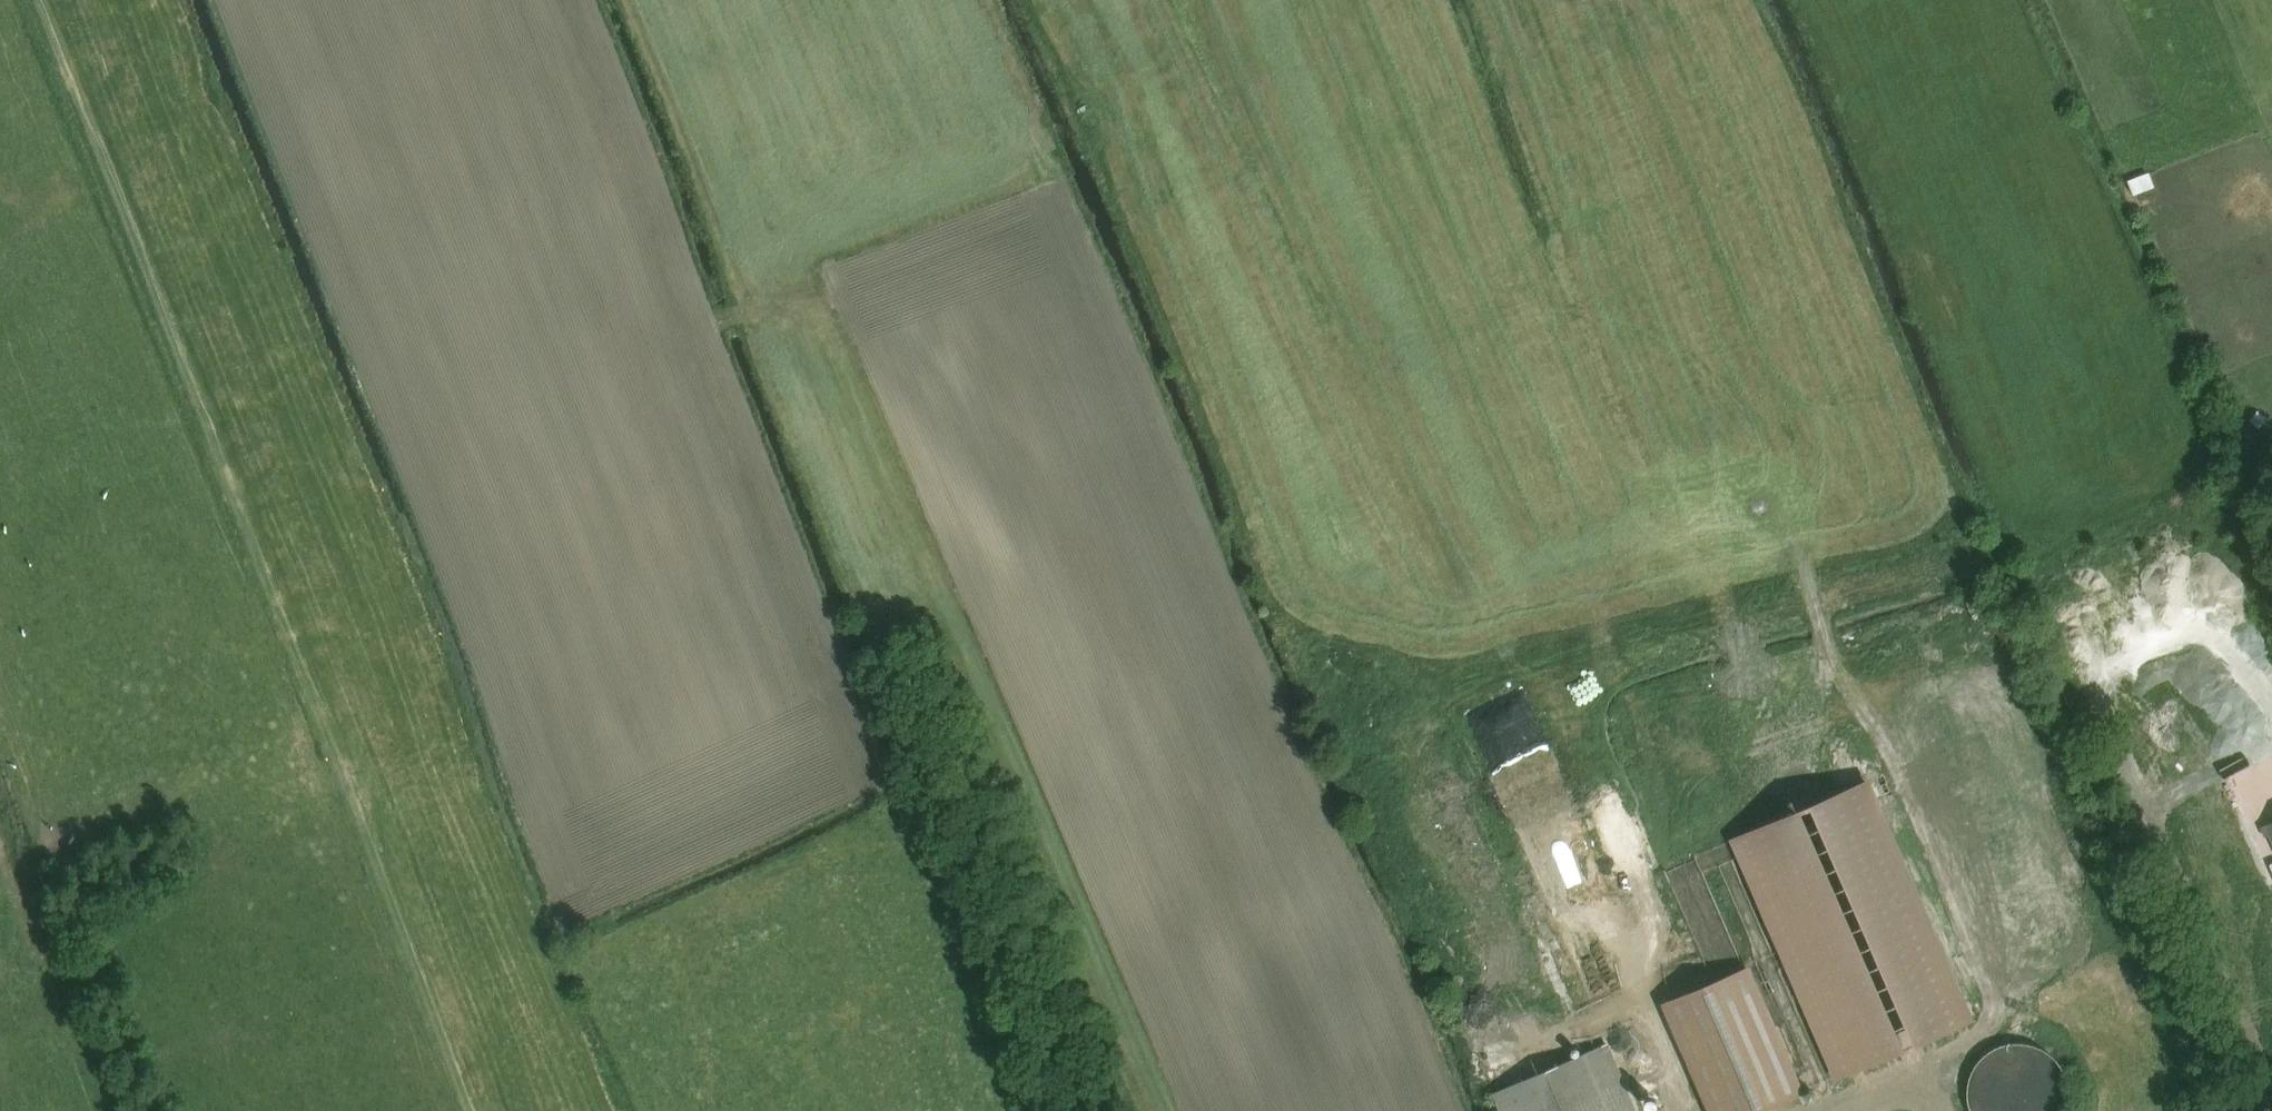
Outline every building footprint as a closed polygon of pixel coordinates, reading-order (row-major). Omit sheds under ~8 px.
[(1820,799),(1923,1039),(1982,1014),(1879,774),(1820,799)] [(1810,805),(1736,836),(1839,1076),(1912,1045),(1810,805)] [(1670,1000),(1719,1110),(1748,1110),(1808,1085),(1755,963),(1670,1000)] [(1972,1055),(1987,1110),(2041,1110),(2036,1090),(2051,1086),(2037,1037),(1972,1055)] [(1498,1090),(1506,1110),(1642,1110),(1612,1042),(1498,1090)]
